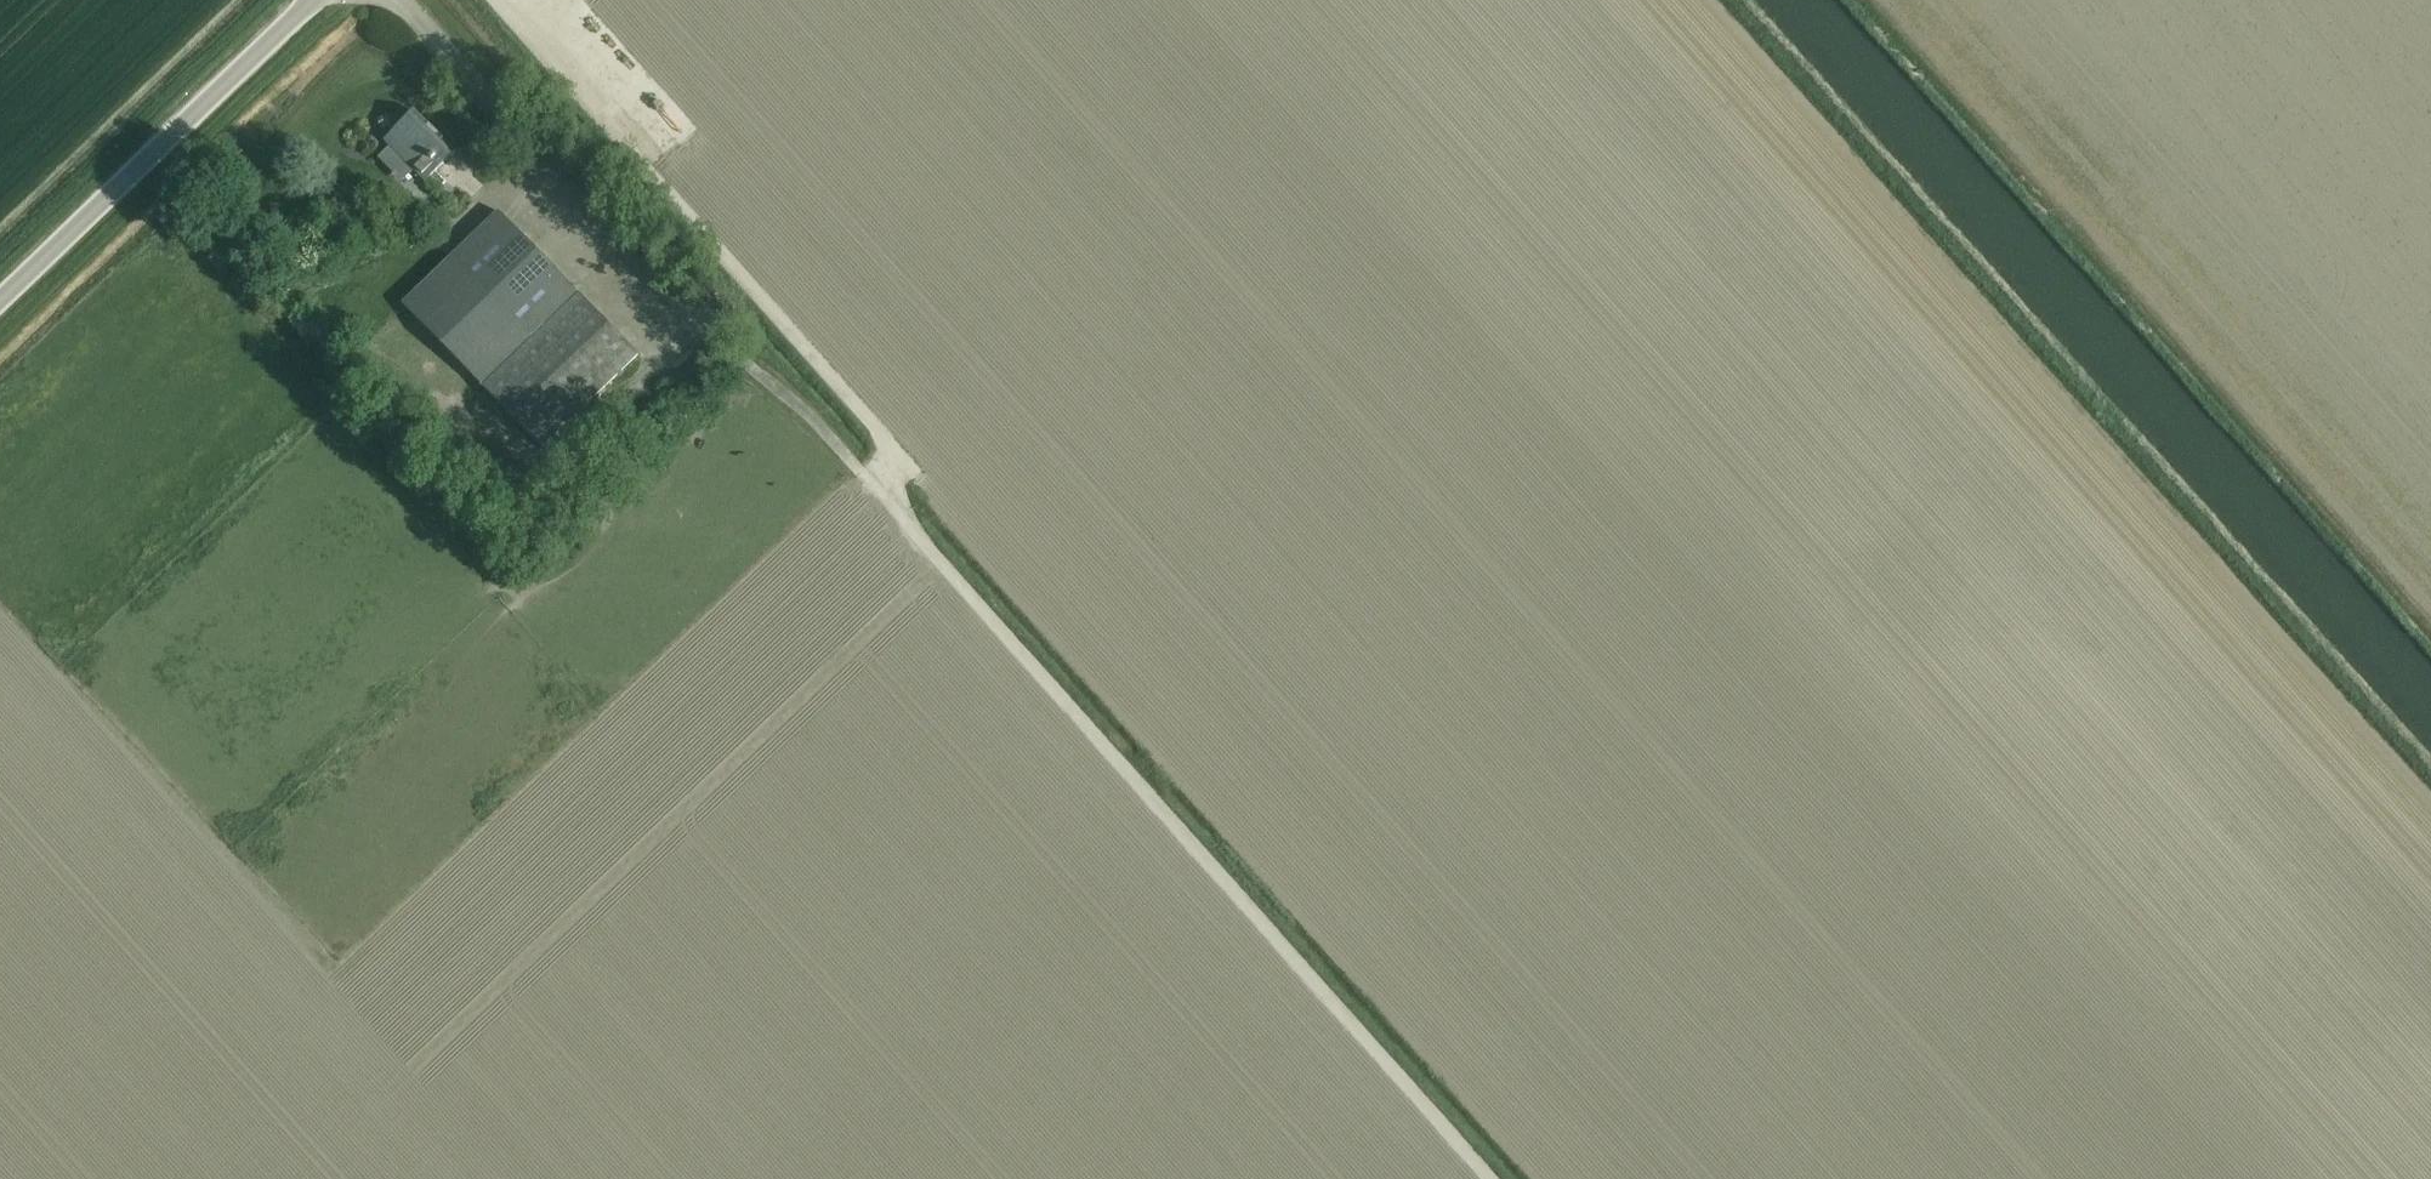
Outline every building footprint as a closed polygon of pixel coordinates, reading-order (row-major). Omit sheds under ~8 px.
[(384,141),(391,148),(386,153),(384,163),(393,173),(404,171),(409,166),(424,182),(454,153),(414,112),(384,141)] [(499,212),(403,305),(483,389),(579,296),(499,212)] [(541,448),(637,355),(579,296),(483,389),(541,448)]
